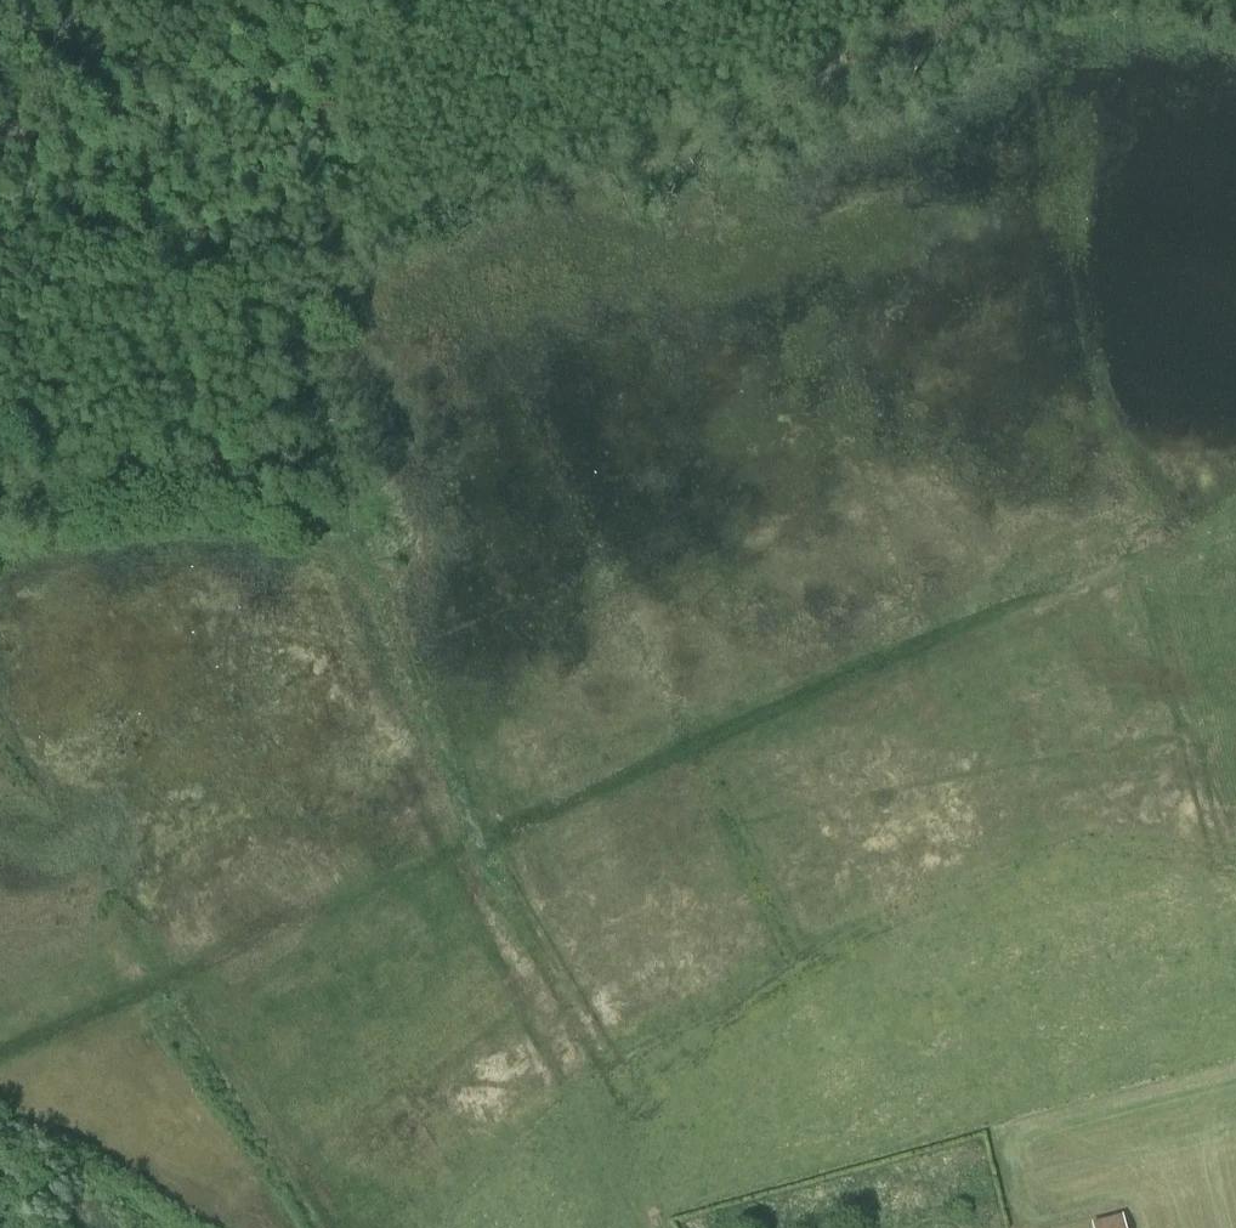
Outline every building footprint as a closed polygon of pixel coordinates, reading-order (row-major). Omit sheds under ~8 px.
[(1123,1214),(1091,1222),(1093,1227),(1127,1227),(1123,1214)]
